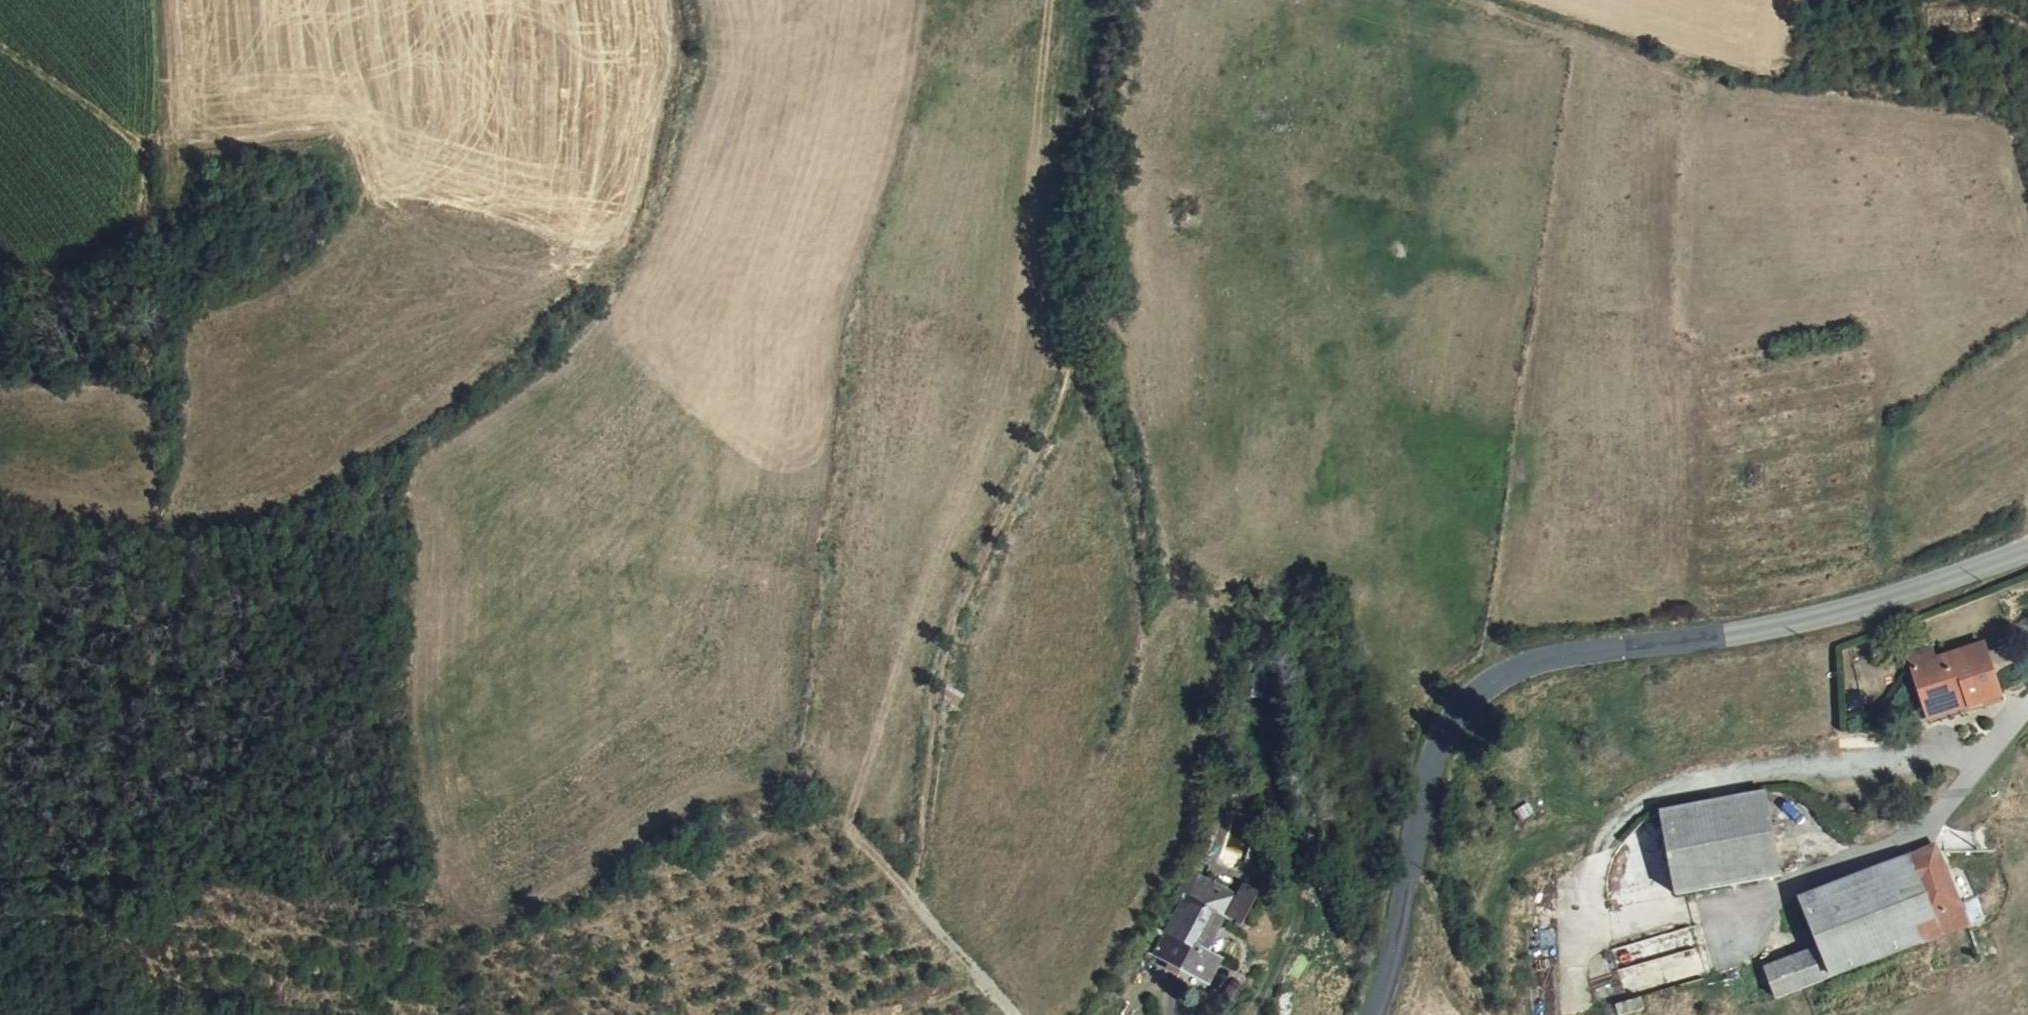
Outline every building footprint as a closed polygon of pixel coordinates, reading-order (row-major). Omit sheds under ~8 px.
[(1986,640),(1914,663),(1931,715),(2003,693),(1986,640)] [(971,697),(952,687),(949,704),(961,713),(971,697)] [(1754,788),(1647,810),(1665,895),(1771,874),(1754,788)] [(1756,967),(1769,999),(1833,974),(1961,925),(1928,843),(1791,897),(1809,946),(1756,967)] [(1212,982),(1201,976),(1215,955),(1210,952),(1230,920),(1228,918),(1241,897),(1197,870),(1184,893),(1182,893),(1163,925),(1157,922),(1144,944),(1187,970),(1177,986),(1201,1000),(1212,982)] [(1253,888),(1237,915),(1249,923),(1266,896),(1253,888)] [(1225,961),(1215,955),(1201,976),(1212,982),(1225,961)]
